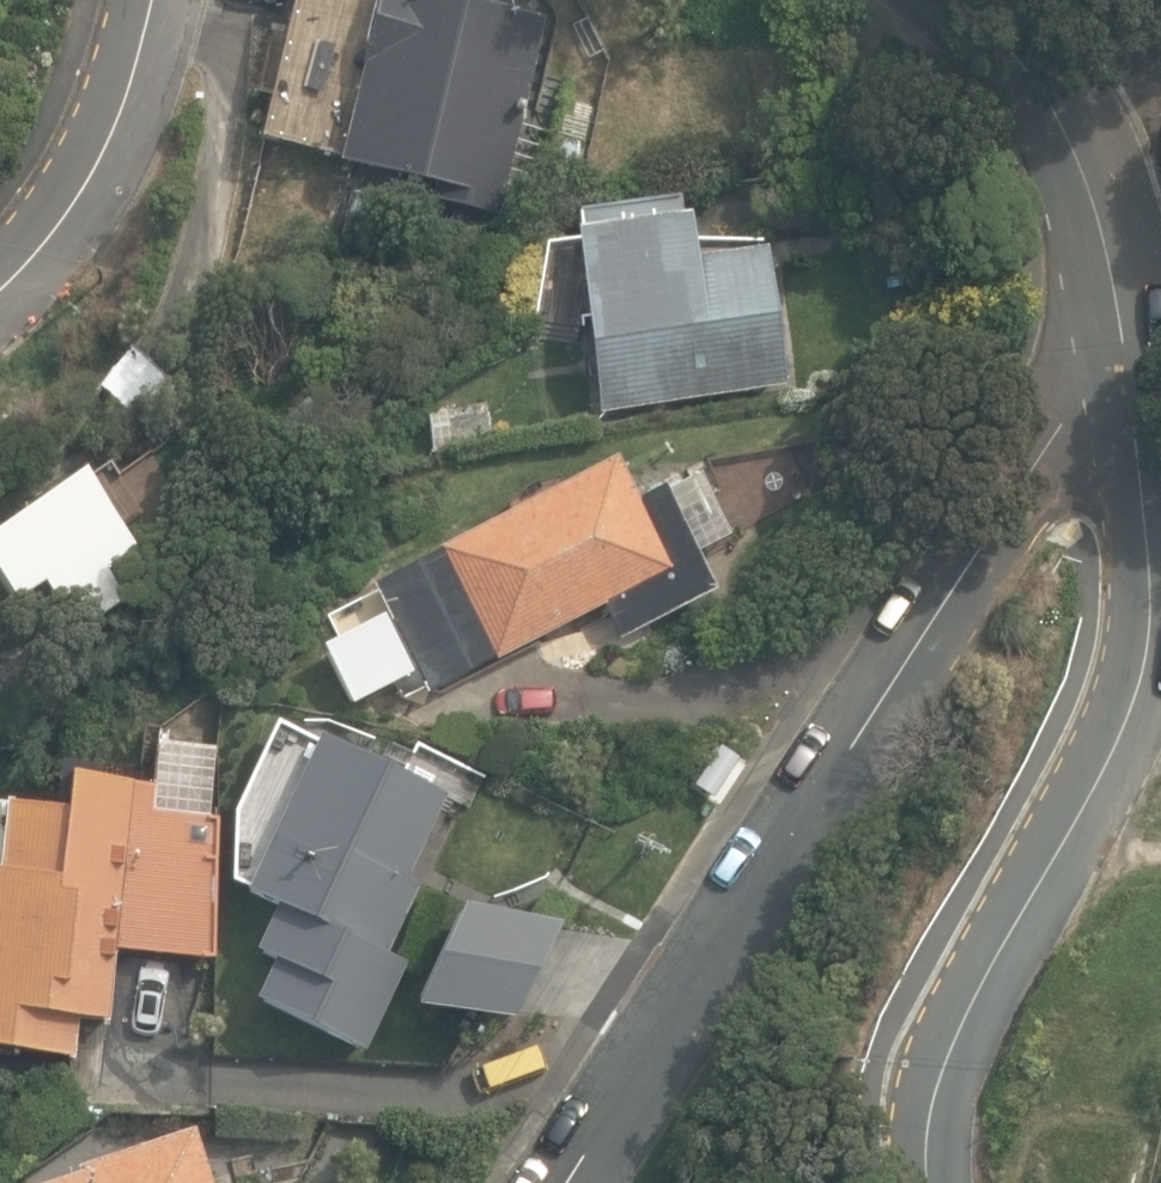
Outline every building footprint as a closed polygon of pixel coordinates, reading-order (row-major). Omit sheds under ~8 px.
[(507,218),(544,214),(562,130),(525,119),(545,17),(487,4),(488,0),(296,0),(288,31),(362,46),(366,55),(338,163),(433,186),(430,202),(507,218)] [(567,225),(593,402),(781,375),(761,239),(687,250),(681,209),(676,209),(673,191),(572,206),(575,224),(567,225)] [(88,406),(115,442),(166,413),(180,393),(141,341),(88,406)] [(426,412),(431,451),(491,443),(486,404),(426,412)] [(376,583),(432,691),(603,603),(621,640),(718,590),(665,486),(636,500),(615,459),(591,472),(584,458),(531,485),(538,500),(376,583)] [(93,614),(122,594),(102,565),(134,543),(81,467),(0,523),(0,581),(11,597),(39,578),(53,598),(73,584),(93,614)] [(257,1000),(367,1052),(410,963),(389,955),(424,884),(410,878),(449,796),(323,735),(246,892),(278,906),(257,952),(276,961),(257,1000)] [(79,1045),(81,1007),(113,1008),(116,932),(128,933),(127,939),(213,943),(219,813),(140,809),(142,766),(94,764),(94,755),(51,753),(49,799),(0,796),(0,1041),(79,1045)] [(702,789),(721,801),(742,769),(724,756),(702,789)] [(416,1008),(517,1019),(563,922),(465,905),(416,1008)] [(187,1118),(69,1155),(71,1163),(8,1182),(208,1182),(187,1118)]
